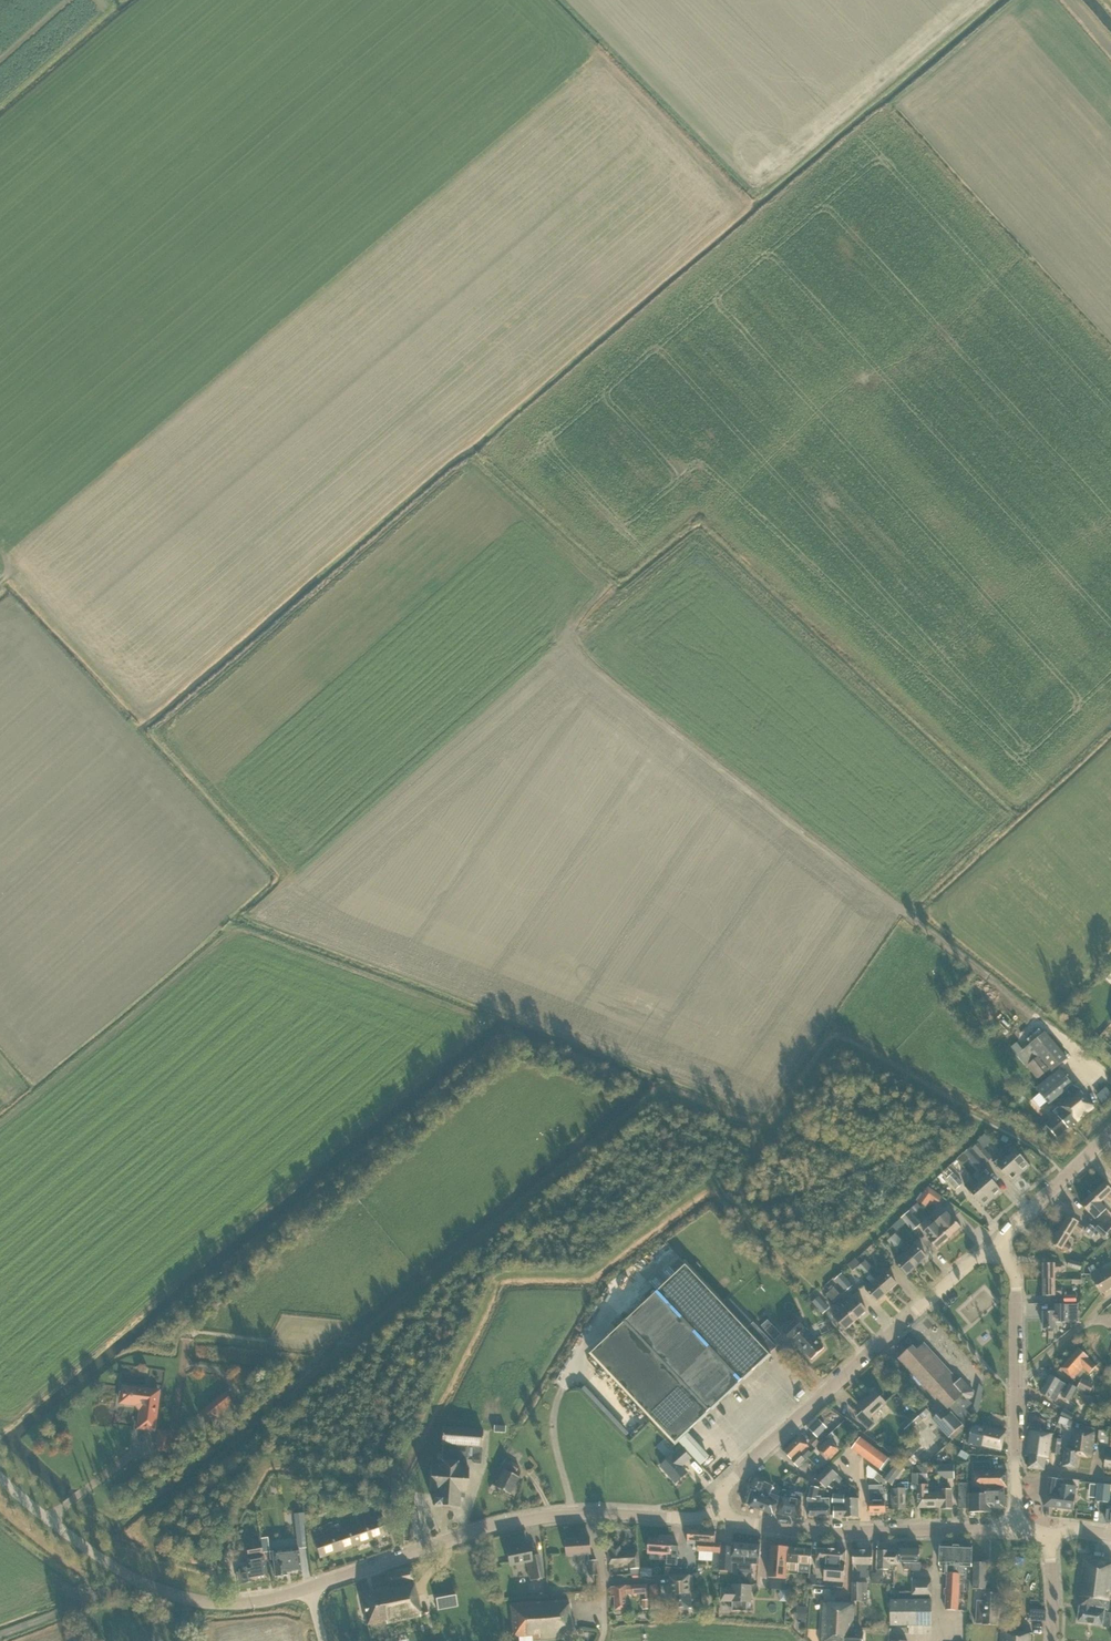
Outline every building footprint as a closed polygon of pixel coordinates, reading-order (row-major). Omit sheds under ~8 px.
[(1067,1059),(1045,1033),(1017,1055),(1026,1066),(1027,1066),(1038,1079),(1040,1077),(1047,1071),(1050,1069),(1051,1071),(1067,1059)] [(1068,1090),(1071,1093),(1054,1106),(1057,1109),(1053,1112),(1056,1117),(1046,1126),(1057,1138),(1078,1120),(1080,1122),(1096,1108),(1080,1089),(1073,1085),(1060,1069),(1052,1076),(1044,1082),(1036,1089),(1049,1105),(1068,1090)] [(1110,1099),(1110,1088),(1109,1086),(1099,1094),(1107,1103),(1110,1099)] [(973,1149),(987,1164),(992,1158),(979,1143),(973,1149)] [(1030,1166),(1011,1145),(1008,1148),(1013,1154),(1007,1159),(1021,1174),(1030,1166)] [(979,1170),(987,1164),(973,1149),(972,1148),(965,1155),(979,1170)] [(1012,1182),(1021,1174),(1007,1159),(1002,1163),(997,1158),(993,1161),(1012,1182)] [(984,1179),(979,1184),(993,1199),(1002,1191),(983,1170),(979,1173),(984,1179)] [(947,1178),(957,1189),(963,1184),(953,1173),(947,1178)] [(984,1207),(993,1199),(979,1184),(974,1188),(969,1183),(965,1186),(984,1207)] [(1093,1194),(1101,1202),(1108,1196),(1110,1200),(1110,1190),(1104,1183),(1093,1194)] [(943,1198),(929,1188),(928,1188),(923,1195),(924,1195),(938,1205),(943,1198)] [(1101,1202),(1093,1194),(1081,1205),(1095,1219),(1106,1209),(1101,1203),(1101,1202)] [(913,1231),(920,1224),(909,1212),(902,1218),(913,1231)] [(941,1230),(949,1238),(961,1228),(953,1219),(952,1220),(947,1213),(941,1218),(935,1223),(941,1230)] [(1069,1217),(1060,1230),(1070,1236),(1075,1229),(1081,1232),(1084,1227),(1078,1223),(1079,1223),(1069,1217)] [(949,1238),(941,1230),(935,1223),(924,1233),(937,1249),(949,1238)] [(1107,1240),(1110,1235),(1110,1225),(1109,1224),(1106,1227),(1101,1223),(1095,1229),(1098,1233),(1107,1240)] [(1085,1230),(1094,1238),(1098,1233),(1095,1229),(1090,1225),(1085,1230)] [(1066,1244),(1070,1236),(1060,1230),(1052,1244),(1062,1250),(1063,1249),(1068,1252),(1071,1247),(1066,1244)] [(900,1247),(904,1244),(895,1234),(891,1237),(900,1247)] [(887,1241),(896,1251),(900,1247),(891,1237),(887,1241)] [(916,1245),(906,1254),(917,1267),(927,1258),(916,1245)] [(917,1267),(906,1254),(902,1258),(896,1263),(907,1276),(917,1267)] [(856,1258),(849,1265),(854,1270),(857,1268),(861,1264),(856,1258)] [(865,1261),(861,1264),(887,1293),(897,1284),(886,1272),(881,1277),(875,1270),(874,1270),(865,1261)] [(1069,1261),(1068,1267),(1080,1271),(1082,1264),(1069,1261)] [(877,1302),(887,1293),(861,1264),(857,1268),(872,1285),(866,1290),(877,1302)] [(1043,1264),(1043,1280),(1055,1280),(1055,1271),(1061,1270),(1061,1265),(1055,1265),(1055,1264),(1043,1264)] [(676,1443),(770,1354),(776,1348),(754,1322),(753,1323),(746,1329),(733,1315),(686,1266),(591,1354),(676,1443)] [(1101,1274),(1098,1269),(1089,1275),(1101,1294),(1110,1288),(1110,1268),(1101,1274)] [(835,1280),(846,1292),(853,1286),(842,1273),(835,1280)] [(1055,1280),(1043,1280),(1043,1296),(1055,1296),(1055,1295),(1062,1295),(1061,1289),(1055,1289),(1055,1280)] [(838,1299),(842,1295),(834,1287),(830,1291),(838,1299)] [(838,1299),(830,1291),(826,1294),(834,1303),(838,1299)] [(829,1308),(819,1297),(812,1303),(823,1314),(829,1308)] [(850,1304),(845,1308),(856,1321),(867,1311),(856,1298),(850,1304)] [(841,1311),(834,1317),(846,1330),(856,1321),(845,1308),(842,1304),(838,1308),(841,1311)] [(1056,1312),(1044,1312),(1044,1329),(1056,1328),(1055,1318),(1068,1318),(1068,1311),(1072,1311),(1072,1305),(1061,1304),(1061,1311),(1056,1311),(1056,1312)] [(740,1309),(733,1315),(746,1329),(753,1323),(740,1309)] [(762,1325),(766,1331),(775,1340),(781,1335),(768,1320),(762,1325)] [(824,1348),(798,1320),(785,1333),(792,1341),(794,1339),(800,1347),(801,1349),(803,1351),(805,1352),(812,1360),(814,1358),(815,1358),(818,1356),(818,1354),(824,1348)] [(924,1344),(917,1351),(913,1347),(899,1359),(946,1410),(942,1413),(941,1412),(933,1419),(950,1437),(972,1417),(966,1410),(972,1404),(969,1400),(973,1395),(973,1391),(961,1378),(958,1381),(924,1344)] [(1088,1358),(1079,1349),(1061,1368),(1073,1379),(1083,1368),(1090,1373),(1096,1366),(1088,1358)] [(1051,1376),(1041,1393),(1056,1402),(1061,1393),(1064,1394),(1062,1397),(1069,1401),(1077,1388),(1070,1384),(1069,1386),(1051,1376)] [(1077,1388),(1090,1394),(1094,1385),(1082,1379),(1077,1388)] [(138,1428),(154,1430),(159,1391),(144,1389),(142,1387),(137,1387),(135,1388),(122,1387),(120,1403),(138,1405),(141,1408),(138,1428)] [(870,1418),(886,1403),(875,1391),(859,1406),(865,1414),(859,1420),(869,1430),(875,1424),(870,1418)] [(197,1413),(209,1428),(236,1406),(224,1392),(197,1413)] [(923,1406),(917,1412),(924,1419),(930,1413),(923,1406)] [(1074,1415),(1064,1409),(1061,1416),(1071,1421),(1074,1415)] [(909,1419),(915,1426),(922,1420),(916,1413),(909,1419)] [(820,1420),(810,1430),(816,1436),(826,1427),(820,1420)] [(653,1434),(657,1430),(651,1425),(647,1428),(653,1434)] [(968,1444),(1001,1452),(1006,1431),(987,1427),(986,1428),(973,1425),(968,1444)] [(1061,1435),(1064,1428),(1057,1426),(1055,1432),(1061,1435)] [(441,1506),(459,1507),(460,1497),(464,1498),(465,1493),(466,1493),(468,1468),(466,1468),(467,1458),(472,1459),(472,1463),(472,1464),(473,1464),(474,1465),(481,1465),(483,1431),(442,1428),(441,1445),(443,1445),(441,1466),(437,1465),(437,1466),(431,1465),(429,1490),(430,1490),(430,1495),(435,1496),(434,1499),(434,1506),(441,1506)] [(1072,1449),(1066,1448),(1063,1466),(1076,1468),(1078,1456),(1091,1458),(1095,1432),(1075,1429),(1072,1449)] [(156,1451),(169,1452),(172,1432),(158,1431),(156,1451)] [(1053,1434),(1029,1431),(1026,1454),(1029,1454),(1028,1468),(1045,1470),(1046,1458),(1050,1459),(1053,1434)] [(1110,1447),(1110,1432),(1099,1431),(1097,1445),(1110,1447)] [(799,1437),(784,1452),(799,1467),(812,1454),(807,1449),(810,1447),(799,1437)] [(885,1473),(893,1462),(860,1438),(852,1449),(885,1473)] [(818,1450),(828,1461),(839,1451),(829,1439),(818,1450)] [(1053,1439),(1052,1453),(1059,1454),(1061,1440),(1053,1439)] [(661,1466),(676,1483),(687,1473),(682,1467),(686,1463),(694,1472),(699,1467),(691,1458),(682,1448),(661,1466)] [(906,1462),(914,1455),(909,1450),(900,1458),(906,1462)] [(813,1463),(819,1457),(814,1452),(808,1458),(813,1463)] [(505,1470),(506,1467),(516,1472),(519,1465),(505,1459),(496,1477),(499,1479),(495,1486),(510,1494),(519,1477),(505,1470)] [(973,1488),(980,1488),(1007,1488),(1007,1471),(991,1471),(991,1462),(981,1462),(981,1466),(973,1466),(973,1488)] [(887,1481),(894,1486),(906,1471),(895,1463),(886,1474),(883,1478),(887,1481)] [(829,1464),(822,1472),(816,1478),(827,1488),(833,1481),(840,1474),(829,1464)] [(939,1508),(941,1507),(941,1509),(952,1508),(952,1489),(948,1489),(948,1479),(955,1479),(954,1465),(938,1465),(938,1487),(939,1508)] [(883,1486),(887,1481),(883,1478),(878,1474),(874,1478),(883,1486)] [(918,1508),(939,1508),(938,1487),(929,1487),(928,1485),(928,1478),(923,1478),(923,1474),(913,1474),(913,1485),(917,1485),(918,1508)] [(749,1487),(748,1489),(743,1503),(774,1515),(778,1503),(781,1497),(771,1493),(774,1486),(755,1477),(750,1488),(749,1487)] [(1044,1506),(1074,1510),(1077,1487),(1063,1485),(1063,1480),(1048,1478),(1044,1506)] [(892,1489),(893,1510),(906,1509),(905,1490),(909,1489),(909,1483),(897,1483),(897,1489),(892,1489)] [(1007,1488),(980,1488),(980,1493),(969,1493),(969,1483),(959,1483),(959,1508),(969,1508),(969,1512),(991,1512),(991,1508),(1004,1508),(1004,1495),(1007,1495),(1007,1488)] [(1098,1484),(1096,1502),(1110,1503),(1110,1492),(1110,1489),(1110,1485),(1098,1484)] [(819,1488),(812,1486),(809,1498),(816,1500),(817,1499),(819,1488)] [(886,1513),(886,1501),(885,1501),(885,1494),(883,1486),(870,1487),(871,1495),(870,1495),(870,1501),(870,1513),(886,1513)] [(779,1514),(798,1517),(803,1494),(783,1490),(779,1514)] [(834,1506),(834,1517),(859,1517),(859,1499),(848,1499),(848,1495),(833,1494),(833,1504),(844,1504),(844,1506),(834,1506)] [(819,1498),(819,1499),(817,1499),(816,1500),(816,1504),(808,1504),(808,1516),(830,1516),(830,1507),(830,1498),(819,1498)] [(293,1505),(295,1518),(304,1518),(302,1504),(293,1505)] [(382,1517),(365,1523),(371,1540),(388,1535),(382,1517)] [(296,1524),(298,1549),(306,1548),(303,1523),(296,1524)] [(354,1546),(371,1540),(365,1523),(348,1529),(354,1546)] [(337,1552),(354,1546),(348,1529),(331,1535),(337,1552)] [(721,1553),(721,1547),(721,1543),(715,1542),(716,1532),(688,1530),(687,1544),(698,1545),(697,1552),(713,1552),(721,1553)] [(320,1558),(337,1552),(331,1535),(314,1540),(320,1558)] [(591,1554),(590,1537),(582,1538),(582,1539),(566,1540),(567,1556),(591,1554)] [(269,1552),(268,1538),(261,1539),(263,1553),(269,1552)] [(664,1539),(649,1538),(648,1553),(667,1555),(667,1563),(678,1564),(679,1550),(671,1549),(672,1538),(664,1538),(664,1539)] [(240,1572),(237,1572),(239,1584),(268,1578),(263,1554),(261,1543),(246,1545),(248,1557),(245,1558),(247,1567),(239,1569),(240,1572)] [(506,1549),(509,1566),(526,1562),(530,1581),(543,1578),(539,1554),(531,1556),(528,1544),(506,1549)] [(721,1553),(720,1566),(720,1571),(732,1571),(733,1563),(739,1564),(738,1573),(742,1573),(745,1573),(747,1544),(733,1544),(733,1547),(721,1547),(721,1553)] [(745,1573),(752,1573),(753,1564),(759,1565),(760,1558),(761,1545),(747,1544),(745,1573)] [(947,1574),(945,1609),(958,1610),(959,1583),(959,1574),(957,1574),(957,1565),(959,1565),(960,1546),(941,1545),(940,1565),(946,1565),(946,1574),(947,1574)] [(787,1579),(788,1574),(788,1563),(790,1547),(771,1546),(769,1578),(787,1579)] [(959,1583),(964,1583),(965,1566),(971,1566),(972,1547),(960,1546),(959,1565),(957,1565),(957,1574),(959,1574),(959,1583)] [(612,1552),(609,1553),(610,1565),(631,1563),(632,1575),(640,1575),(638,1551),(621,1552),(621,1547),(612,1547),(612,1552)] [(790,1547),(788,1563),(788,1574),(797,1575),(798,1573),(810,1573),(810,1572),(811,1565),(812,1549),(790,1547)] [(899,1548),(899,1552),(899,1563),(904,1563),(904,1569),(912,1570),(912,1571),(919,1572),(921,1570),(921,1563),(919,1563),(920,1549),(899,1548)] [(301,1571),(298,1549),(269,1552),(270,1560),(273,1560),(275,1577),(286,1575),(286,1572),(301,1571)] [(846,1551),(817,1549),(816,1566),(825,1567),(825,1576),(824,1581),(835,1582),(844,1582),(846,1551)] [(868,1565),(873,1565),(873,1551),(853,1551),(853,1564),(858,1565),(858,1571),(861,1571),(861,1577),(869,1578),(869,1571),(868,1571),(868,1565)] [(899,1563),(899,1552),(878,1551),(877,1574),(873,1574),(872,1584),(883,1584),(883,1569),(890,1569),(889,1571),(894,1571),(894,1565),(899,1565),(899,1563)] [(720,1566),(721,1553),(713,1552),(713,1566),(720,1566)] [(1078,1604),(1078,1608),(1079,1608),(1078,1622),(1102,1625),(1104,1627),(1107,1628),(1109,1626),(1110,1616),(1110,1614),(1104,1613),(1104,1611),(1108,1611),(1110,1596),(1110,1563),(1082,1559),(1076,1604),(1078,1604)] [(598,1575),(597,1561),(589,1561),(590,1576),(598,1575)] [(987,1563),(974,1562),(973,1589),(986,1589),(987,1563)] [(421,1617),(410,1567),(385,1572),(388,1586),(374,1589),(375,1592),(361,1595),(367,1625),(386,1621),(387,1624),(421,1617)] [(652,1569),(641,1569),(641,1576),(652,1577),(652,1569)] [(752,1573),(745,1573),(742,1573),(742,1583),(752,1584),(752,1573)] [(670,1595),(672,1610),(692,1609),(691,1594),(694,1593),(693,1576),(670,1578),(670,1585),(667,1585),(667,1596),(670,1595)] [(914,1580),(914,1587),(914,1596),(932,1596),(932,1580),(914,1580)] [(852,1602),(868,1602),(868,1583),(863,1583),(852,1583),(852,1602)] [(633,1585),(634,1594),(647,1593),(646,1585),(633,1585)] [(658,1585),(649,1586),(651,1610),(660,1609),(658,1585)] [(732,1611),(742,1611),(751,1611),(752,1585),(733,1585),(732,1611)] [(615,1597),(616,1610),(628,1609),(627,1596),(630,1596),(630,1586),(611,1587),(612,1597),(615,1597)] [(977,1601),(977,1609),(984,1609),(984,1614),(998,1614),(999,1593),(985,1592),(984,1601),(977,1601)] [(511,1604),(513,1637),(532,1636),(532,1639),(571,1635),(568,1600),(511,1604)] [(891,1600),(891,1626),(932,1626),(932,1600),(891,1600)] [(822,1608),(820,1640),(864,1640),(864,1633),(854,1632),(856,1606),(823,1604),(822,1608)] [(807,1620),(808,1607),(797,1607),(796,1619),(807,1620)] [(810,1608),(808,1636),(819,1637),(821,1608),(810,1608)] [(984,1614),(984,1609),(977,1609),(976,1624),(983,1624),(997,1625),(998,1614),(984,1614)] [(1002,1632),(1001,1640),(1033,1640),(1033,1634),(1002,1632)]
